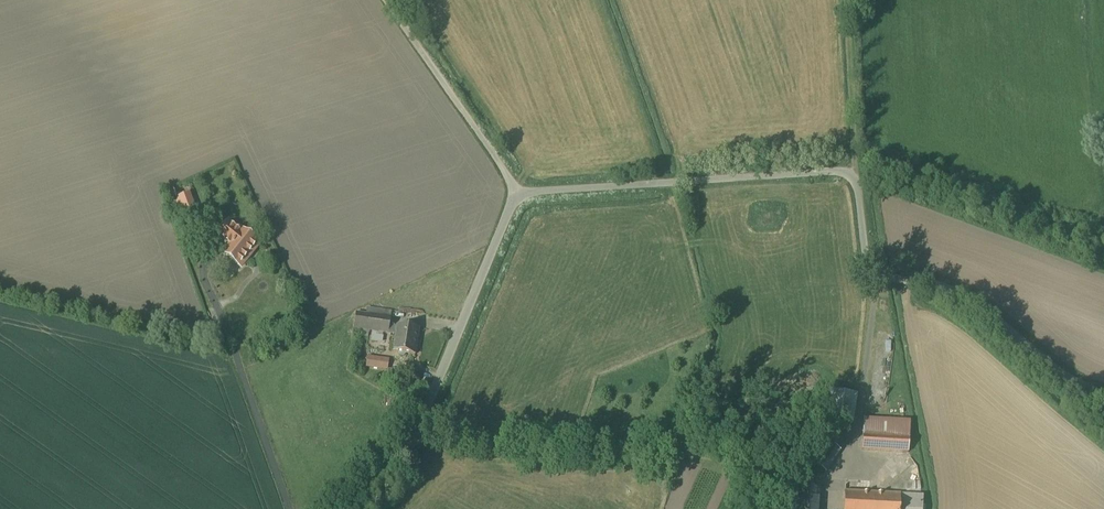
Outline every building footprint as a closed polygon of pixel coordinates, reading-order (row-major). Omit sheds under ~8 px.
[(193,195),(175,202),(184,227),(202,221),(193,195)] [(230,246),(224,254),(243,270),(263,244),(244,230),(241,231),(234,225),(222,240),(230,246)] [(353,318),(350,333),(383,336),(385,321),(353,318)] [(389,325),(386,357),(407,359),(410,327),(389,325)] [(386,363),(362,360),(361,371),(384,373),(386,363)] [(852,397),(827,395),(826,419),(850,422),(852,397)] [(906,426),(861,422),(857,451),(904,456),(906,426)] [(791,493),(791,508),(812,508),(813,494),(791,493)] [(917,500),(841,496),(841,508),(917,508),(917,500)]
